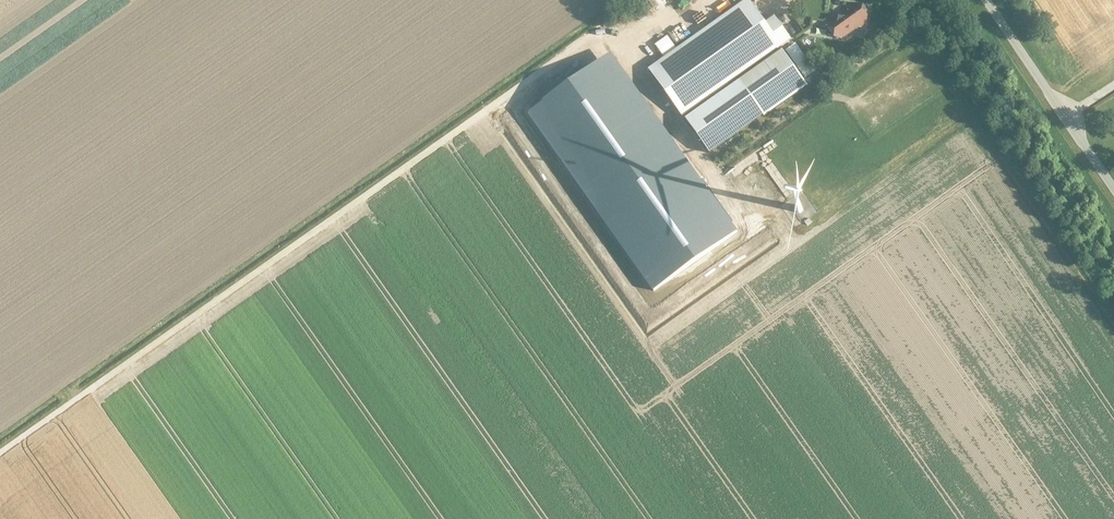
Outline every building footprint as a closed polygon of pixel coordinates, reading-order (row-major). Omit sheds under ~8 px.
[(649,69),(654,75),(679,110),(683,117),(690,112),(689,112),(727,85),(728,85),(729,85),(731,88),(686,119),(710,153),(807,85),(783,51),(781,53),(779,49),(791,40),(774,16),(765,23),(749,0),(747,0),(694,38),(649,69)] [(869,7),(848,4),(846,18),(839,17),(838,23),(831,22),(823,28),(829,29),(828,36),(843,38),(851,33),(852,26),(865,28),(869,7)] [(660,35),(649,45),(654,50),(664,40),(660,35)] [(654,291),(738,231),(612,54),(528,113),(654,291)]
